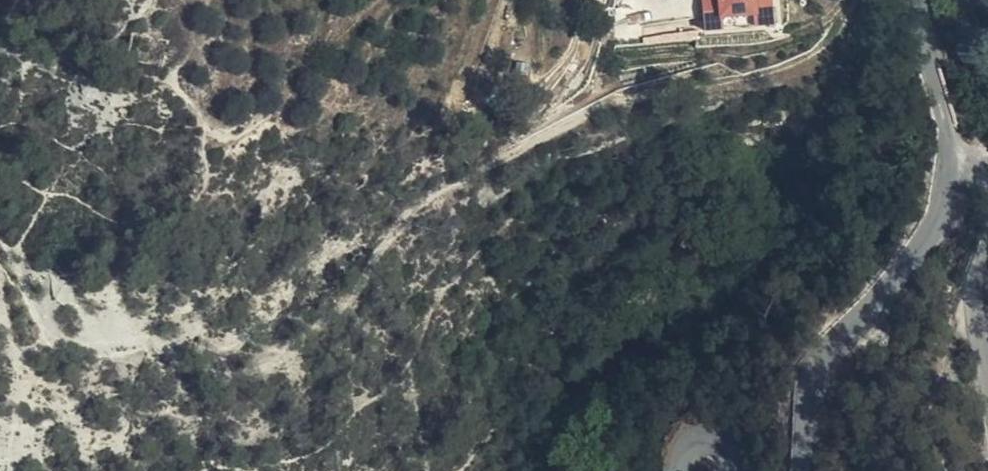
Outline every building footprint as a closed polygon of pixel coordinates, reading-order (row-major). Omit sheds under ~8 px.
[(775,0),(705,0),(707,29),(776,24),(775,0)] [(520,59),(518,71),(530,72),(532,60),(520,59)]
